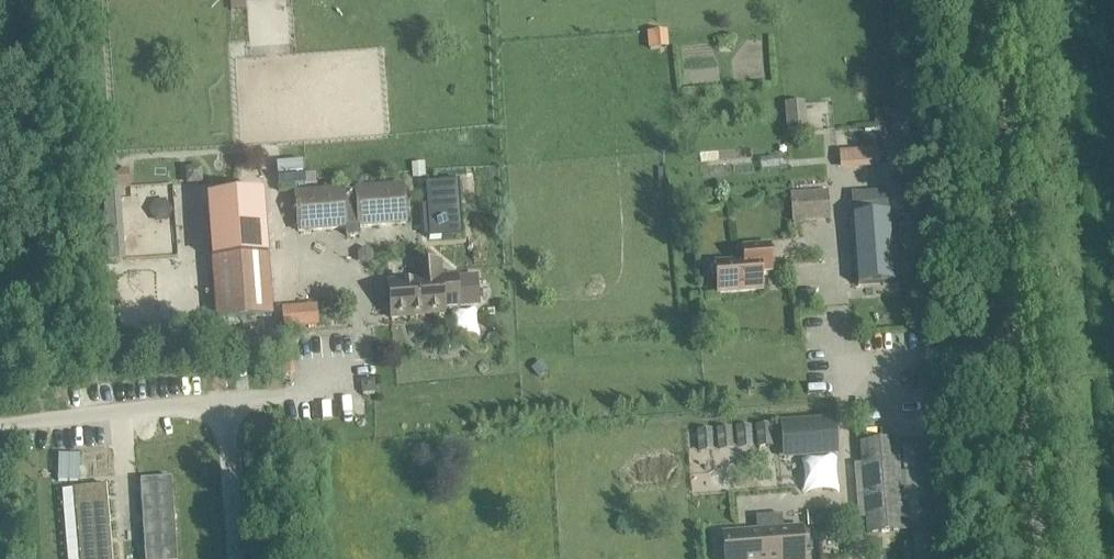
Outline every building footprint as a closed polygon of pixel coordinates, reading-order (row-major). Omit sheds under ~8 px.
[(800,103),(783,104),(785,132),(802,131),(800,103)] [(862,135),(863,150),(877,150),(876,134),(862,135)] [(863,150),(839,152),(840,169),(863,168),(863,150)] [(459,181),(425,184),(426,206),(428,237),(429,239),(463,237),(459,181)] [(342,192),(342,190),(295,194),(297,232),(345,228),(346,237),(358,236),(358,227),(405,224),(402,185),(355,189),(355,192),(342,192)] [(805,222),(803,194),(790,194),(793,223),(805,222)] [(207,201),(216,320),(271,316),(262,196),(207,201)] [(892,281),(892,284),(894,284),(888,214),(851,217),(857,287),(858,286),(858,284),(892,281)] [(715,262),(717,293),(761,289),(760,271),(771,270),(769,244),(742,246),(743,260),(715,262)] [(443,310),(458,309),(456,277),(441,278),(439,263),(421,265),(422,280),(387,283),(388,286),(383,286),(385,303),(389,302),(390,319),(422,316),(421,314),(430,313),(430,316),(443,315),(443,310)] [(316,305),(281,308),(283,330),(318,327),(316,305)] [(756,425),(758,442),(771,441),(770,424),(756,425)] [(737,426),(738,444),(751,443),(750,425),(737,426)] [(717,428),(718,446),(732,444),(730,427),(717,428)] [(697,429),(699,447),(712,446),(710,428),(697,429)] [(860,444),(867,532),(903,529),(896,441),(860,444)] [(58,455),(57,482),(79,482),(79,456),(58,455)] [(140,481),(145,558),(176,558),(171,479),(140,481)] [(106,486),(72,489),(74,511),(108,508),(106,486)] [(108,508),(74,511),(76,533),(109,530),(108,508)] [(832,512),(806,513),(807,527),(833,525),(832,512)] [(724,558),(804,558),(801,526),(782,528),(781,514),(755,516),(756,530),(722,532),(724,558)] [(109,530),(76,533),(78,555),(111,552),(109,530)] [(934,537),(928,537),(929,553),(936,553),(942,553),(941,536),(934,537)]
